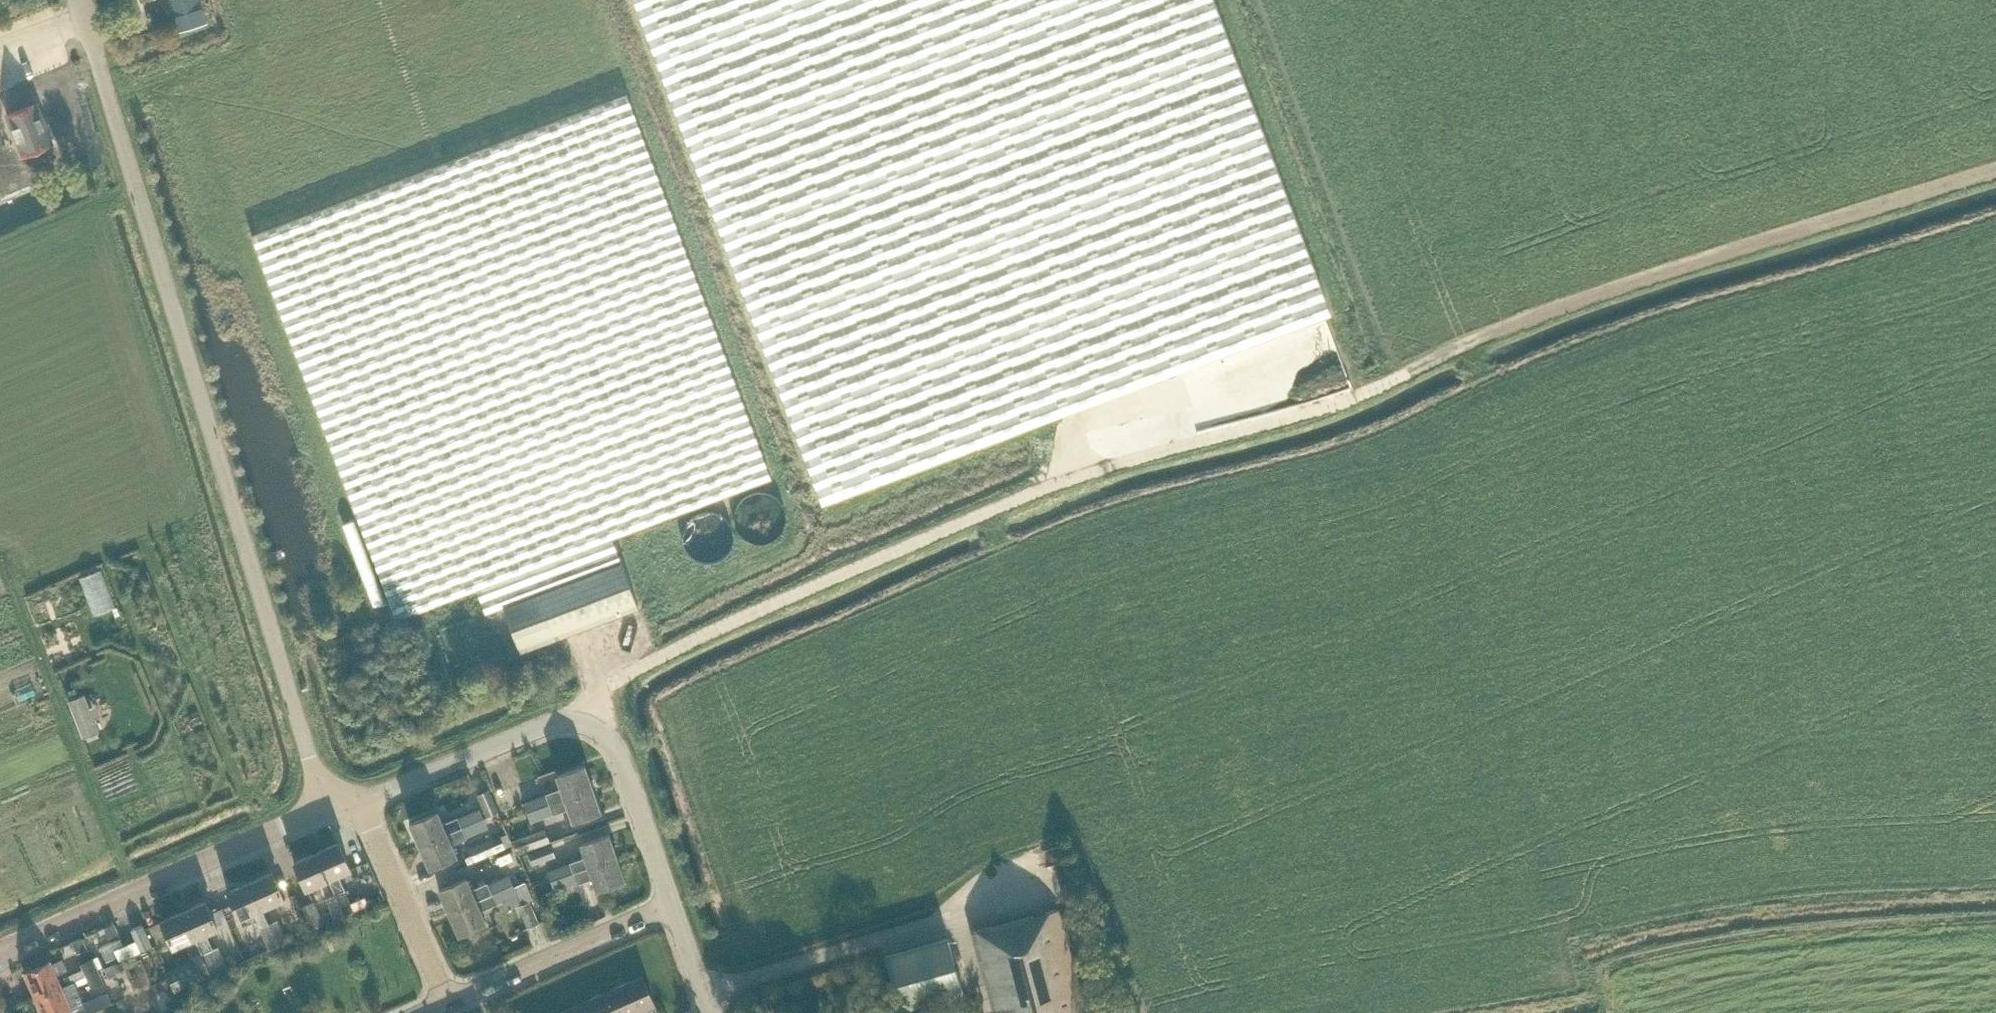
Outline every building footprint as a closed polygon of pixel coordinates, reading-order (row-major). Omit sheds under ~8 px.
[(199,0),(169,0),(179,30),(205,21),(199,0)] [(821,503),(1330,313),(1212,0),(633,0),(821,503)] [(770,478),(626,94),(251,235),(353,505),(382,581),(396,619),(476,589),(485,613),(502,606),(519,651),(637,606),(628,581),(612,538),(770,478)] [(5,115),(22,157),(54,144),(37,102),(5,115)] [(386,600),(356,520),(346,524),(375,604),(386,600)] [(94,608),(116,601),(104,564),(82,571),(94,608)] [(69,700),(84,738),(98,733),(93,720),(83,695),(69,700)] [(592,788),(584,765),(556,775),(560,788),(545,793),(545,795),(523,802),(526,812),(592,788)] [(572,821),(600,811),(592,788),(526,812),(530,821),(552,813),(552,814),(568,809),(572,821)] [(497,811),(487,789),(476,794),(486,816),(497,811)] [(409,823),(419,845),(483,817),(479,808),(442,824),(437,811),(409,823)] [(419,845),(429,868),(456,856),(451,844),(466,838),(466,837),(487,828),(483,817),(419,845)] [(549,841),(545,829),(522,838),(511,841),(516,853),(549,841)] [(468,864),(494,852),(506,847),(512,845),(507,833),(463,851),(468,864)] [(616,857),(608,834),(580,844),(584,857),(569,862),(569,863),(547,871),(550,880),(616,857)] [(338,875),(350,869),(338,842),(316,852),(328,879),(334,894),(343,890),(344,889),(338,875)] [(527,853),(532,864),(555,856),(551,845),(527,853)] [(328,879),(316,852),(293,862),(305,889),(328,879)] [(596,890),(624,880),(616,857),(550,880),(554,890),(576,882),(577,883),(592,878),(596,890)] [(519,870),(472,891),(466,878),(439,890),(448,912),(512,884),(523,879),(519,870)] [(272,872),(249,881),(262,909),(284,899),(272,872)] [(255,921),(259,927),(269,949),(278,945),(268,923),(262,909),(249,881),(227,891),(239,919),(243,927),(255,921)] [(480,909),(495,903),(516,893),(521,903),(533,898),(525,881),(513,886),(512,884),(448,912),(458,934),(485,922),(480,909)] [(353,912),(343,890),(334,894),(344,916),(353,912)] [(344,916),(334,894),(325,898),(335,920),(344,916)] [(538,923),(529,900),(517,905),(527,927),(538,923)] [(217,928),(211,914),(205,901),(183,911),(202,953),(211,975),(220,971),(228,968),(226,962),(218,946),(212,948),(205,934),(217,928)] [(302,906),(311,928),(323,923),(313,901),(302,906)] [(972,931),(993,1010),(1002,1008),(1004,1012),(1083,1012),(1056,910),(972,931)] [(186,942),(194,961),(193,961),(189,953),(175,959),(178,965),(165,971),(174,991),(179,989),(202,979),(211,975),(202,953),(183,911),(161,921),(173,948),(186,942)] [(130,929),(135,941),(124,946),(119,947),(113,950),(116,958),(118,962),(140,953),(140,952),(152,947),(143,924),(130,929)] [(898,1009),(961,991),(946,938),(884,956),(898,1009)] [(98,970),(92,958),(80,963),(86,975),(98,970)] [(24,973),(35,998),(60,986),(55,975),(65,971),(60,959),(50,963),(49,961),(24,973)] [(91,987),(103,981),(98,970),(86,975),(91,987)] [(654,1006),(641,976),(608,991),(617,1012),(638,1012),(654,1006)] [(60,986),(35,998),(42,1012),(68,1012),(71,1012),(85,1006),(74,981),(70,982),(60,986)] [(608,991),(575,1006),(578,1012),(617,1012),(608,991)] [(106,992),(95,996),(100,1008),(111,1003),(106,992)]
